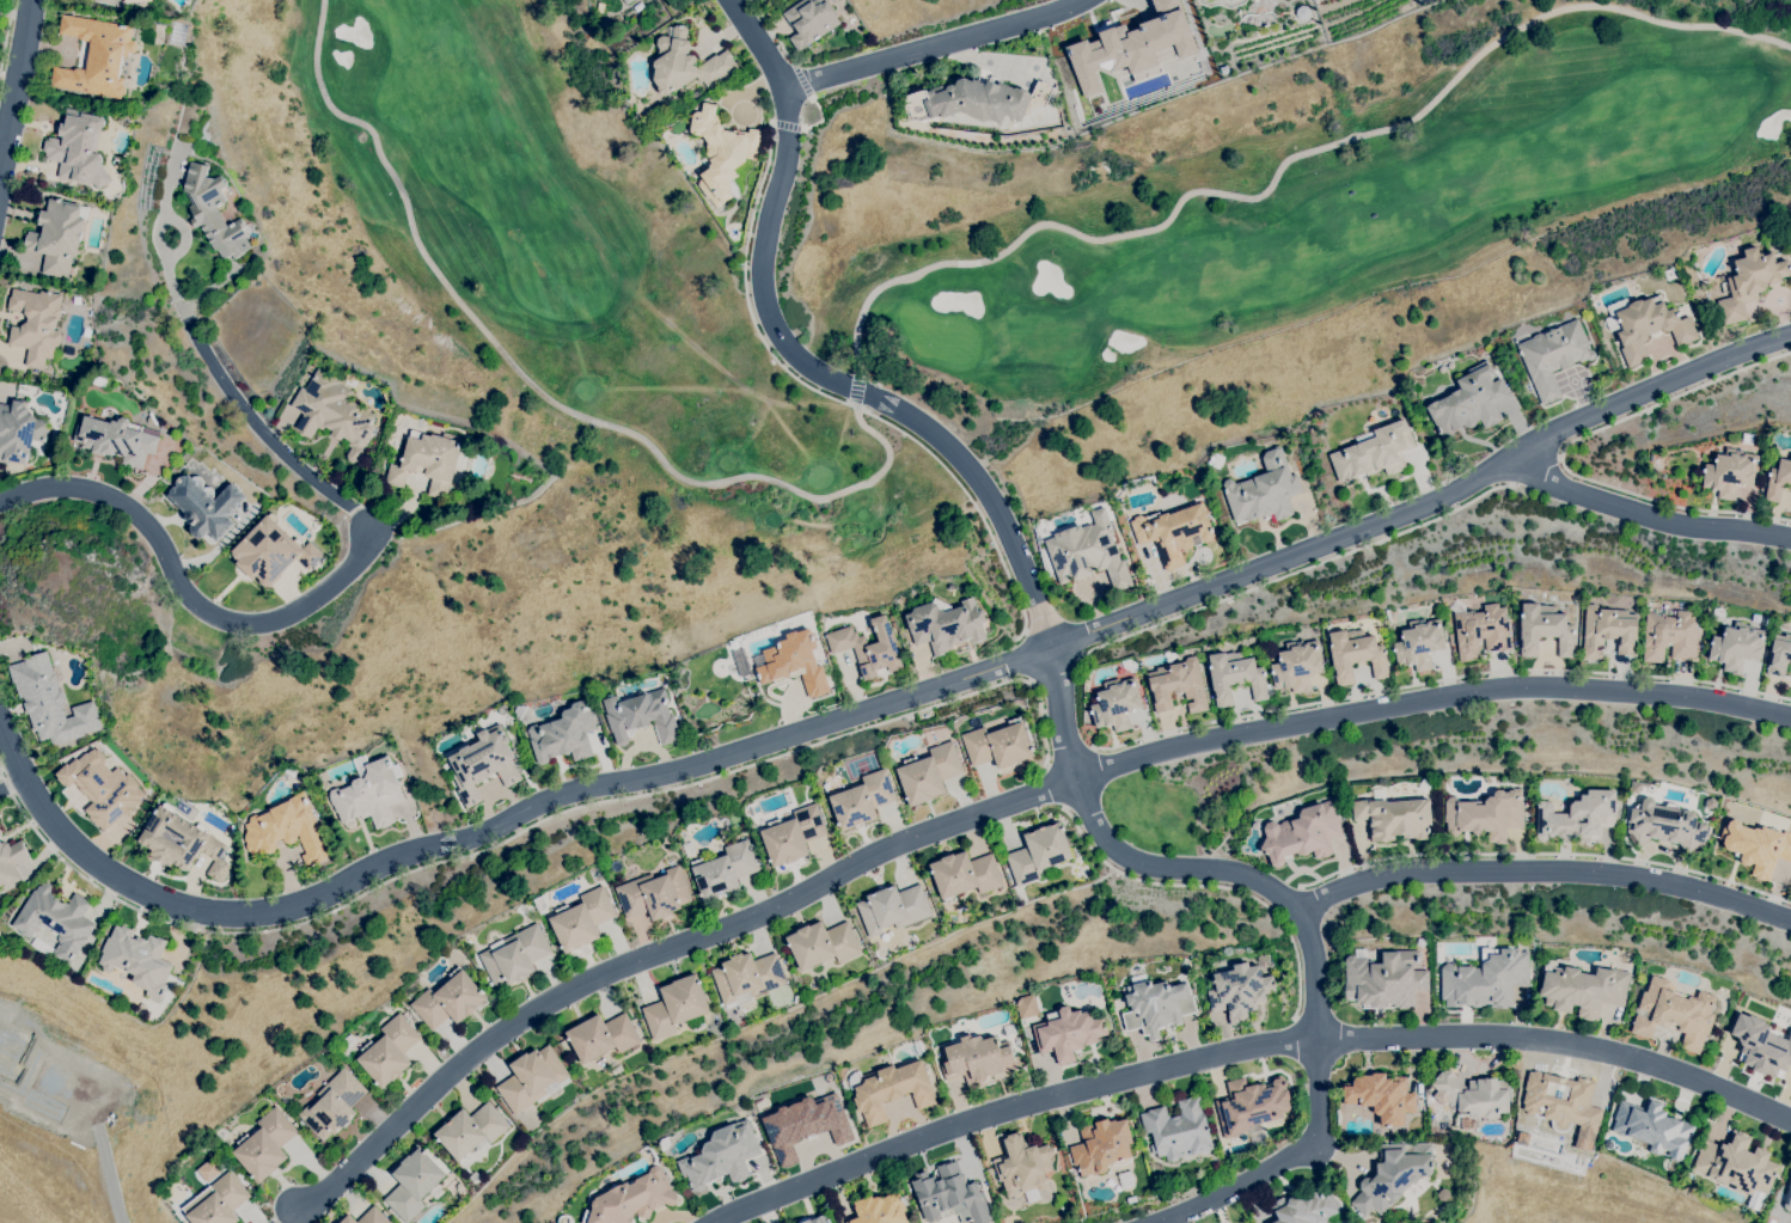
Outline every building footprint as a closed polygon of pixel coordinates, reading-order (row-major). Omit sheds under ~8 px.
[(783,13),(802,0),(827,0),(838,14),(835,17),(841,24),(799,51),(789,38),(796,33),(783,13)] [(1155,16),(1150,0),(1178,0),(1199,53),(1180,57),(1173,43),(1155,49),(1161,62),(1129,74),(1126,67),(1115,71),(1111,59),(1095,63),(1106,91),(1083,99),(1062,45),(1084,37),(1086,42),(1096,38),(1093,31),(1111,25),(1111,26),(1123,23),(1125,30),(1135,26),(1137,22),(1155,16)] [(1204,10),(1227,0),(1199,0),(1204,10)] [(1306,20),(1300,19),(1296,16),(1296,10),(1301,6),(1307,6),(1310,12),(1309,17),(1306,20)] [(120,99),(49,86),(53,67),(73,71),(77,68),(86,69),(91,42),(81,41),(79,37),(59,35),(62,14),(133,26),(130,41),(135,42),(137,45),(137,50),(133,54),(129,53),(128,57),(122,57),(118,78),(123,79),(123,85),(126,88),(124,94),(121,96),(120,99)] [(665,97),(664,96),(662,96),(658,88),(659,87),(653,80),(655,69),(654,67),(654,61),(656,60),(659,49),(656,45),(658,38),(662,36),(672,38),(674,27),(678,24),(685,26),(689,30),(686,41),(689,41),(691,44),(689,53),(685,55),(686,56),(689,55),(692,56),(696,60),(695,65),(696,68),(716,55),(716,56),(727,49),(733,57),(732,59),(738,68),(708,88),(703,81),(699,82),(696,78),(674,92),(674,91),(665,97)] [(1222,75),(1220,68),(1227,66),(1229,73),(1222,75)] [(1001,126),(990,120),(983,123),(960,111),(941,118),(937,109),(933,111),(928,97),(946,90),(947,86),(952,85),(954,86),(958,80),(964,78),(972,81),(973,79),(985,85),(988,81),(997,86),(1000,81),(1015,90),(1015,88),(1019,90),(1022,88),(1028,91),(1028,94),(1031,96),(1038,81),(1041,82),(1043,81),(1050,85),(1050,86),(1053,88),(1044,108),(1031,100),(1020,122),(1015,120),(1005,115),(1001,126)] [(716,208),(709,198),(708,198),(698,185),(699,181),(702,178),(699,175),(710,167),(709,165),(711,164),(710,160),(705,154),(708,143),(702,136),(693,135),(690,130),(692,115),(697,111),(702,112),(703,103),(716,105),(715,115),(716,115),(720,120),(719,123),(726,132),(733,133),(733,130),(747,133),(748,128),(760,130),(756,160),(746,158),(745,161),(733,171),(736,176),(729,181),(729,184),(731,188),(732,190),(729,191),(733,196),(716,208)] [(93,185),(57,178),(60,163),(45,160),(47,155),(45,155),(45,152),(43,152),(45,140),(48,141),(49,137),(62,140),(63,137),(57,136),(61,123),(65,124),(67,108),(82,110),(82,112),(103,117),(105,121),(104,128),(99,130),(98,135),(96,134),(92,152),(99,153),(103,159),(102,165),(112,181),(97,190),(93,185)] [(222,259),(218,250),(215,251),(200,225),(195,228),(190,220),(195,218),(189,207),(192,204),(185,192),(183,191),(191,161),(209,166),(206,177),(215,179),(221,176),(232,194),(225,197),(227,202),(216,208),(227,226),(242,218),(246,227),(243,228),(247,238),(246,238),(251,247),(244,251),(244,252),(240,256),(238,251),(222,259)] [(68,279),(42,274),(45,255),(25,251),(26,246),(24,246),(26,234),(27,234),(29,231),(42,233),(43,226),(39,225),(42,210),(47,212),(49,198),(81,206),(81,207),(91,208),(88,220),(85,219),(77,258),(72,257),(68,279)] [(1790,267),(1790,268),(1790,269),(1790,272),(1790,275),(1783,277),(1784,281),(1768,286),(1768,283),(1765,285),(1766,291),(1756,293),(1759,300),(1743,305),(1747,319),(1723,326),(1717,301),(1731,296),(1726,277),(1732,276),(1737,275),(1736,270),(1735,270),(1735,268),(1734,261),(1746,257),(1743,250),(1758,246),(1759,253),(1761,253),(1762,256),(1768,255),(1768,253),(1773,252),(1775,263),(1787,259),(1789,267),(1790,267)] [(1667,281),(1663,271),(1673,268),(1677,277),(1667,281)] [(43,369),(25,366),(29,348),(8,344),(12,326),(22,329),(22,325),(26,323),(27,317),(24,312),(7,310),(10,298),(12,298),(13,289),(39,294),(41,291),(62,294),(60,308),(61,308),(60,320),(56,320),(54,332),(61,334),(59,344),(57,344),(57,347),(55,347),(53,359),(45,357),(43,369)] [(1628,368),(1620,349),(1624,348),(1622,346),(1622,347),(1615,330),(1609,332),(1604,319),(1610,317),(1606,306),(1626,298),(1628,304),(1634,301),(1637,300),(1642,300),(1643,301),(1651,298),(1655,305),(1663,301),(1667,311),(1675,307),(1677,313),(1677,312),(1679,316),(1677,316),(1680,320),(1689,317),(1699,338),(1677,348),(1670,331),(1663,334),(1662,330),(1644,337),(1645,341),(1642,343),(1649,360),(1628,368)] [(1542,405),(1516,344),(1533,337),(1533,336),(1540,334),(1541,334),(1545,332),(1545,334),(1559,328),(1559,326),(1577,319),(1589,346),(1587,347),(1588,351),(1591,350),(1594,351),(1596,356),(1594,359),(1590,361),(1588,360),(1579,363),(1578,360),(1572,363),(1573,365),(1561,371),(1560,368),(1552,373),(1563,397),(1542,405)] [(1442,439),(1426,408),(1429,406),(1429,405),(1437,400),(1437,402),(1451,395),(1450,395),(1460,390),(1461,390),(1456,381),(1469,374),(1468,371),(1486,361),(1489,365),(1489,363),(1493,373),(1489,375),(1493,383),(1500,379),(1510,397),(1496,404),(1503,421),(1485,430),(1480,421),(1466,428),(1463,424),(1456,429),(1456,430),(1442,439)] [(353,464),(347,460),(347,457),(352,447),(348,446),(350,441),(343,438),(341,441),(330,435),(332,430),(325,427),(323,430),(318,427),(311,439),(304,435),(302,436),(289,429),(292,426),(295,428),(304,414),(291,406),(302,387),(306,390),(319,368),(340,381),(338,383),(353,391),(348,402),(349,399),(362,408),(374,415),(369,423),(375,426),(361,450),(362,452),(356,463),(353,464)] [(26,464),(0,459),(0,423),(0,403),(13,406),(14,400),(25,402),(25,406),(26,406),(29,410),(29,414),(33,415),(36,420),(49,422),(48,428),(50,428),(49,438),(47,436),(45,442),(32,440),(30,455),(27,454),(26,464)] [(117,453),(115,453),(114,455),(104,453),(104,455),(92,452),(93,450),(82,447),(82,445),(73,441),(74,434),(79,435),(85,416),(111,423),(112,421),(118,422),(120,418),(123,417),(127,418),(129,423),(143,427),(142,433),(159,438),(154,454),(148,453),(143,469),(134,466),(133,469),(122,465),(124,455),(123,454),(122,455),(121,457),(120,457),(118,455),(117,455),(117,454),(117,453)] [(1345,484),(1344,481),(1339,483),(1328,454),(1376,438),(1374,430),(1404,418),(1407,428),(1408,427),(1416,447),(1400,452),(1406,469),(1402,470),(1402,471),(1390,475),(1390,473),(1387,476),(1383,467),(1379,470),(1380,471),(1367,476),(1365,472),(1356,476),(1358,479),(1345,484)] [(446,501),(427,495),(433,477),(426,476),(427,475),(409,470),(403,489),(385,484),(391,464),(402,466),(411,430),(432,436),(433,434),(441,436),(442,433),(464,439),(461,448),(470,451),(461,483),(452,481),(446,501)] [(1247,522),(1246,518),(1234,521),(1223,488),(1222,484),(1225,481),(1229,478),(1234,481),(1235,484),(1239,483),(1239,484),(1254,478),(1254,477),(1267,473),(1263,459),(1265,452),(1275,448),(1275,447),(1278,446),(1282,447),(1291,476),(1296,473),(1302,493),(1289,497),(1295,514),(1276,521),(1273,514),(1264,518),(1263,514),(1260,515),(1260,518),(1247,522)] [(1735,501),(1718,499),(1719,490),(1712,489),(1712,488),(1701,487),(1705,464),(1714,465),(1716,454),(1725,455),(1726,447),(1735,448),(1735,450),(1741,450),(1742,450),(1742,453),(1758,455),(1753,485),(1744,484),(1744,487),(1736,485),(1735,501)] [(1218,470),(1206,464),(1212,452),(1224,458),(1218,470)] [(1790,460),(1790,453),(1790,484),(1783,483),(1779,503),(1765,500),(1768,482),(1771,467),(1778,469),(1779,458),(1790,460)] [(201,487),(203,489),(204,488),(207,488),(209,488),(210,488),(212,489),(213,491),(214,493),(214,495),(214,496),(213,499),(215,500),(232,483),(246,497),(228,516),(236,524),(218,542),(208,533),(203,538),(196,538),(190,533),(191,526),(195,522),(192,522),(191,524),(189,522),(188,522),(187,521),(185,519),(185,518),(185,515),(185,514),(167,495),(170,493),(170,490),(173,487),(176,487),(176,482),(182,476),(185,477),(189,475),(192,478),(195,477),(196,477),(198,477),(200,478),(202,479),(202,482),(203,483),(202,485),(201,487)] [(1163,565),(1154,539),(1138,545),(1130,521),(1133,520),(1135,518),(1141,515),(1143,516),(1147,515),(1147,516),(1159,513),(1160,515),(1168,513),(1169,515),(1203,502),(1211,527),(1214,526),(1215,532),(1214,532),(1215,536),(1212,540),(1203,544),(1202,544),(1194,546),(1194,548),(1185,551),(1179,549),(1184,559),(1170,564),(1169,563),(1163,565)] [(1114,593),(1106,569),(1098,571),(1096,568),(1092,570),(1093,574),(1074,581),(1072,577),(1069,579),(1070,582),(1059,586),(1044,542),(1055,538),(1053,534),(1080,525),(1081,527),(1092,524),(1092,526),(1095,525),(1090,513),(1105,507),(1114,534),(1112,536),(1120,561),(1124,559),(1133,586),(1114,593)] [(265,586),(253,575),(250,580),(232,563),(234,559),(227,552),(263,513),(299,548),(307,539),(323,555),(308,570),(291,554),(265,586)] [(935,658),(930,641),(916,646),(905,616),(911,613),(913,609),(931,603),(935,598),(950,606),(952,610),(962,606),(961,601),(973,597),(976,604),(978,611),(983,610),(986,622),(982,623),(986,638),(972,643),(971,640),(952,646),(953,649),(945,653),(945,654),(935,658)] [(1459,662),(1457,646),(1454,613),(1465,612),(1465,614),(1469,613),(1469,611),(1474,611),(1474,613),(1475,613),(1474,607),(1483,606),(1483,605),(1498,604),(1498,607),(1506,607),(1506,613),(1506,619),(1508,619),(1510,650),(1499,652),(1499,650),(1486,652),(1485,640),(1483,641),(1478,644),(1480,659),(1459,662)] [(1572,658),(1558,658),(1558,640),(1558,637),(1538,637),(1538,650),(1538,658),(1522,658),(1522,656),(1520,656),(1521,649),(1522,649),(1522,640),(1521,640),(1521,617),(1521,614),(1522,614),(1522,604),(1539,604),(1539,605),(1548,605),(1548,606),(1557,606),(1557,614),(1566,614),(1566,625),(1573,625),(1573,630),(1575,630),(1575,634),(1572,634),(1572,658)] [(1602,661),(1582,660),(1584,637),(1587,607),(1589,604),(1596,605),(1599,607),(1599,611),(1604,610),(1604,609),(1627,611),(1627,613),(1638,614),(1637,619),(1636,631),(1637,631),(1636,655),(1616,654),(1618,643),(1620,643),(1620,636),(1613,636),(1613,640),(1603,638),(1603,647),(1596,646),(1596,650),(1602,650),(1602,661)] [(1663,664),(1643,661),(1644,646),(1646,613),(1657,614),(1657,617),(1661,617),(1662,614),(1667,614),(1667,617),(1676,617),(1676,611),(1691,611),(1691,616),(1699,617),(1698,623),(1697,629),(1698,629),(1695,659),(1688,658),(1688,660),(1670,659),(1671,643),(1668,643),(1667,646),(1664,648),(1663,664)] [(864,681),(854,648),(831,655),(825,635),(851,626),(854,632),(856,631),(858,637),(864,635),(868,646),(879,642),(875,632),(870,619),(886,614),(892,631),(893,631),(897,642),(894,642),(899,655),(904,668),(890,673),(887,667),(876,671),(879,677),(864,681)] [(1416,672),(1414,665),(1416,664),(1407,665),(1398,666),(1393,643),(1404,642),(1401,630),(1408,629),(1407,622),(1426,619),(1426,622),(1439,619),(1445,649),(1437,650),(1437,653),(1435,653),(1430,654),(1432,669),(1416,672)] [(1741,675),(1731,673),(1731,672),(1723,671),(1724,664),(1717,662),(1717,661),(1707,660),(1712,636),(1723,637),(1725,628),(1734,629),(1735,622),(1743,623),(1743,625),(1749,626),(1749,624),(1752,625),(1750,629),(1766,631),(1762,647),(1759,662),(1749,660),(1749,661),(1743,660),(1741,675)] [(809,699),(800,669),(797,669),(799,671),(789,674),(789,673),(784,675),(784,677),(772,680),(772,681),(762,685),(756,668),(766,665),(763,650),(776,647),(776,643),(788,640),(786,634),(796,631),(797,632),(811,628),(813,635),(814,635),(818,646),(815,646),(817,649),(812,650),(818,667),(823,666),(830,691),(824,693),(825,695),(814,698),(814,697),(809,699)] [(1364,630),(1365,637),(1375,635),(1377,647),(1384,646),(1387,659),(1384,659),(1388,678),(1374,680),(1370,664),(1371,664),(1370,660),(1365,661),(1365,662),(1356,664),(1356,662),(1351,664),(1355,684),(1339,686),(1339,685),(1337,685),(1335,678),(1337,678),(1334,668),(1333,668),(1330,644),(1332,644),(1330,632),(1347,629),(1347,632),(1364,630)] [(1785,634),(1790,635),(1790,663),(1786,662),(1784,678),(1766,674),(1771,652),(1773,638),(1774,638),(1774,635),(1785,636),(1785,634)] [(1294,693),(1292,686),(1275,690),(1270,665),(1279,662),(1278,652),(1286,650),(1284,642),(1302,640),(1303,641),(1304,641),(1304,643),(1319,640),(1322,662),(1325,672),(1314,674),(1315,675),(1309,677),(1312,691),(1302,693),(1301,692),(1294,693)] [(53,746),(50,738),(41,741),(37,730),(35,732),(29,714),(27,714),(24,703),(26,702),(24,697),(20,698),(16,684),(13,684),(8,666),(25,661),(25,659),(47,652),(54,674),(56,673),(59,683),(57,683),(60,691),(62,690),(67,703),(61,705),(66,718),(74,716),(72,708),(93,701),(102,728),(84,734),(84,736),(53,746)] [(1220,709),(1218,708),(1217,708),(1209,667),(1211,667),(1209,655),(1224,653),(1225,654),(1234,653),(1234,654),(1242,652),(1243,660),(1254,658),(1255,668),(1263,667),(1269,699),(1254,702),(1251,685),(1251,681),(1230,686),(1234,705),(1220,709)] [(1190,714),(1185,692),(1175,695),(1174,691),(1169,692),(1173,709),(1156,713),(1148,673),(1149,673),(1148,672),(1157,669),(1156,668),(1170,665),(1170,666),(1184,664),(1182,662),(1185,662),(1187,658),(1194,656),(1197,659),(1209,710),(1190,714)] [(1132,673),(1123,667),(1121,661),(1130,659),(1136,664),(1138,671),(1132,673)] [(1114,733),(1113,724),(1106,727),(1106,726),(1095,728),(1089,707),(1099,703),(1096,693),(1105,691),(1104,683),(1119,679),(1120,681),(1135,678),(1142,707),(1133,709),(1133,710),(1127,711),(1132,728),(1114,733)] [(621,747),(617,745),(613,732),(611,733),(605,715),(607,714),(603,701),(617,695),(619,703),(665,687),(671,704),(666,707),(668,716),(673,715),(681,739),(661,746),(654,721),(626,729),(629,740),(626,745),(621,747)] [(542,765),(538,763),(530,740),(532,739),(528,729),(531,726),(536,724),(539,726),(563,718),(562,715),(564,710),(573,708),(573,705),(574,703),(580,702),(583,703),(585,708),(589,705),(597,729),(582,734),(585,734),(588,735),(589,741),(589,744),(593,756),(574,762),(570,751),(549,757),(549,759),(548,764),(542,765)] [(998,770),(995,759),(972,768),(961,735),(984,727),(986,734),(1010,726),(1008,721),(1020,717),(1021,722),(1022,722),(1034,757),(998,770)] [(467,808),(458,790),(460,789),(451,771),(454,769),(448,758),(460,752),(459,750),(469,745),(469,746),(481,740),(477,734),(487,729),(489,734),(500,728),(505,738),(506,736),(509,742),(507,744),(514,758),(512,759),(522,779),(506,788),(497,772),(489,776),(490,778),(478,783),(478,782),(473,784),(483,800),(467,808)] [(910,807),(895,769),(905,765),(904,762),(916,757),(917,762),(931,757),(929,748),(953,740),(965,772),(942,781),(946,793),(933,797),(933,799),(910,807)] [(90,750),(86,744),(58,759),(61,765),(90,750)] [(104,832),(99,826),(98,827),(88,818),(91,817),(85,811),(92,803),(74,783),(68,788),(66,784),(63,785),(57,778),(59,777),(55,773),(67,764),(69,765),(77,758),(79,760),(86,753),(87,754),(93,748),(96,751),(98,748),(106,758),(106,762),(104,764),(112,772),(118,768),(127,776),(129,773),(140,785),(137,788),(139,790),(140,789),(145,795),(140,800),(141,801),(134,807),(135,811),(128,817),(124,813),(104,832)] [(340,790),(352,785),(354,779),(359,778),(363,771),(362,766),(389,757),(399,785),(397,787),(403,801),(389,806),(395,823),(390,824),(391,825),(381,828),(380,827),(377,830),(371,815),(362,819),(361,815),(355,818),(355,821),(344,825),(343,821),(342,823),(337,812),(336,812),(334,805),(332,806),(329,796),(330,796),(329,794),(331,790),(337,788),(340,790)] [(842,832),(829,796),(864,784),(862,777),(886,769),(897,800),(874,808),(878,819),(842,832)] [(294,793),(291,785),(298,782),(301,789),(294,793)] [(1496,844),(1496,842),(1487,843),(1487,831),(1485,832),(1481,836),(1475,836),(1472,832),(1472,831),(1462,831),(1456,836),(1451,837),(1447,832),(1447,823),(1444,823),(1444,814),(1445,814),(1445,801),(1449,797),(1455,797),(1459,800),(1459,802),(1475,802),(1477,802),(1477,801),(1484,802),(1489,796),(1493,796),(1493,794),(1496,790),(1502,790),(1504,793),(1508,793),(1505,789),(1521,788),(1522,805),(1523,828),(1506,830),(1506,844),(1496,844)] [(1379,843),(1379,842),(1371,842),(1371,837),(1373,837),(1370,819),(1353,820),(1351,802),(1374,800),(1373,790),(1384,789),(1386,802),(1429,799),(1430,808),(1431,815),(1431,825),(1428,825),(1429,839),(1416,840),(1414,838),(1404,839),(1402,834),(1394,836),(1395,840),(1379,843)] [(1601,844),(1579,844),(1579,837),(1570,837),(1570,840),(1558,840),(1558,838),(1554,837),(1553,842),(1540,842),(1536,838),(1538,801),(1548,801),(1553,807),(1553,813),(1569,814),(1570,806),(1575,801),(1579,801),(1579,795),(1587,795),(1587,789),(1615,790),(1615,793),(1615,813),(1615,827),(1601,827),(1601,844)] [(307,867),(301,856),(306,854),(299,838),(300,838),(299,836),(298,836),(295,842),(289,844),(285,842),(283,838),(275,842),(276,845),(275,852),(270,855),(264,852),(253,857),(251,850),(249,851),(246,844),(247,844),(245,838),(246,832),(249,831),(245,825),(250,823),(249,821),(251,818),(257,814),(258,817),(271,811),(270,809),(287,801),(287,800),(298,795),(297,794),(304,790),(313,809),(311,811),(331,855),(307,867)] [(1654,805),(1664,807),(1668,803),(1676,805),(1680,809),(1694,812),(1697,817),(1695,821),(1707,824),(1704,845),(1699,849),(1700,850),(1692,855),(1691,854),(1688,856),(1685,854),(1682,843),(1673,842),(1673,844),(1669,844),(1669,843),(1657,840),(1657,839),(1654,838),(1638,846),(1634,843),(1633,844),(1628,836),(1630,834),(1626,832),(1628,823),(1628,821),(1631,808),(1634,809),(1634,808),(1634,807),(1636,807),(1636,806),(1637,806),(1638,805),(1639,805),(1640,803),(1643,800),(1645,797),(1652,799),(1654,802),(1654,805)] [(1277,868),(1271,866),(1269,855),(1261,852),(1260,848),(1266,837),(1263,828),(1266,824),(1272,821),(1278,824),(1278,825),(1280,824),(1280,823),(1288,820),(1288,821),(1300,818),(1298,815),(1302,809),(1322,802),(1322,805),(1324,803),(1324,802),(1332,800),(1343,834),(1330,839),(1334,854),(1330,855),(1330,856),(1320,858),(1315,860),(1313,851),(1298,856),(1297,852),(1291,855),(1292,857),(1283,860),(1284,862),(1282,866),(1277,868)] [(153,802),(231,846),(222,858),(234,866),(224,883),(209,875),(218,862),(201,851),(188,872),(175,864),(172,868),(151,855),(153,851),(133,839),(153,802)] [(772,867),(760,831),(795,819),(793,811),(817,802),(827,834),(805,843),(809,855),(796,858),(796,861),(787,864),(786,862),(772,867)] [(1784,831),(1790,833),(1790,862),(1777,858),(1769,881),(1764,880),(1764,881),(1755,879),(1755,877),(1750,875),(1755,864),(1753,863),(1747,867),(1742,864),(1740,860),(1742,854),(1735,851),(1734,852),(1726,850),(1723,843),(1724,840),(1719,839),(1725,823),(1728,824),(1734,819),(1740,821),(1741,825),(1753,830),(1756,828),(1761,830),(1762,826),(1783,833),(1784,831)] [(1016,887),(1005,855),(1028,848),(1023,834),(1028,833),(1029,834),(1034,832),(1033,831),(1050,825),(1051,826),(1056,825),(1055,824),(1060,821),(1074,858),(1037,872),(1040,879),(1016,887)] [(4,883),(0,886),(0,838),(1,843),(8,843),(10,846),(23,839),(27,849),(26,850),(30,856),(14,866),(22,879),(6,888),(4,883)] [(704,901),(692,868),(727,855),(725,848),(747,839),(759,870),(736,879),(740,888),(704,901)] [(945,904),(943,899),(941,900),(929,864),(941,860),(941,858),(953,854),(954,856),(966,851),(970,862),(992,854),(1004,886),(979,895),(977,887),(956,895),(958,899),(945,904)] [(653,921),(649,911),(628,919),(615,888),(652,874),(654,880),(667,874),(666,870),(679,866),(692,900),(680,905),(681,909),(672,912),(673,913),(653,921)] [(68,965),(54,955),(61,943),(60,942),(59,936),(60,934),(41,922),(37,927),(38,928),(36,932),(35,931),(30,937),(29,937),(27,938),(19,934),(20,931),(12,925),(35,889),(36,891),(39,886),(41,886),(43,883),(48,882),(53,886),(53,891),(51,893),(68,904),(75,893),(91,903),(82,916),(94,924),(68,965)] [(869,937),(856,904),(868,899),(867,895),(895,885),(898,893),(921,883),(933,916),(897,929),(894,923),(880,929),(882,932),(869,937)] [(566,954),(549,919),(558,915),(556,911),(568,905),(570,909),(583,903),(580,897),(603,886),(617,916),(594,927),(600,937),(566,954)] [(802,972),(786,938),(797,932),(796,930),(808,925),(809,927),(821,921),(826,931),(848,922),(862,952),(839,964),(836,955),(802,972)] [(495,987),(478,954),(491,948),(494,953),(506,946),(503,941),(538,923),(552,952),(531,964),(536,971),(527,974),(528,977),(519,982),(518,979),(508,984),(507,982),(495,987)] [(161,1002),(146,995),(148,991),(137,987),(139,985),(133,983),(135,976),(115,966),(112,971),(108,972),(104,971),(103,966),(98,964),(104,952),(102,952),(108,937),(110,938),(117,925),(122,928),(123,925),(134,931),(132,937),(136,940),(137,936),(147,940),(149,935),(157,938),(158,936),(167,941),(159,958),(173,965),(165,983),(167,984),(166,987),(169,987),(161,1002)] [(1508,1008),(1496,1008),(1491,1007),(1491,1004),(1485,1004),(1485,1005),(1480,1005),(1480,1008),(1472,1008),(1472,1004),(1466,1004),(1466,1008),(1445,1007),(1445,999),(1439,999),(1441,968),(1445,964),(1457,964),(1457,966),(1466,967),(1466,965),(1474,966),(1474,968),(1481,968),(1483,960),(1489,960),(1490,954),(1500,954),(1500,948),(1515,949),(1515,952),(1516,952),(1529,952),(1528,986),(1514,986),(1512,1008),(1508,1008)] [(1399,1009),(1399,1007),(1394,1007),(1394,1004),(1387,1004),(1387,1007),(1384,1007),(1384,1008),(1373,1008),(1373,1007),(1370,1007),(1370,1005),(1362,1005),(1362,1002),(1357,1002),(1357,998),(1345,998),(1345,983),(1346,983),(1345,959),(1349,955),(1353,955),(1356,958),(1367,958),(1367,961),(1374,960),(1374,964),(1382,964),(1382,952),(1396,952),(1396,950),(1419,950),(1420,968),(1412,968),(1412,971),(1429,970),(1429,991),(1414,991),(1414,1007),(1410,1007),(1410,1009),(1399,1009)] [(727,1009),(725,1004),(723,1005),(710,971),(722,966),(721,964),(732,960),(731,958),(741,953),(742,955),(751,953),(753,961),(776,953),(787,984),(752,997),(754,1001),(738,1007),(736,1005),(727,1009)] [(1230,1026),(1229,1019),(1230,1019),(1228,1010),(1211,1014),(1208,991),(1216,990),(1212,974),(1234,971),(1233,966),(1237,965),(1236,964),(1248,961),(1248,967),(1260,965),(1261,977),(1273,974),(1276,992),(1265,993),(1266,1001),(1257,1003),(1258,1010),(1247,1011),(1247,1015),(1248,1015),(1249,1022),(1230,1026)] [(1593,1022),(1582,1020),(1582,1017),(1577,1016),(1579,1008),(1579,1005),(1572,1004),(1570,1014),(1552,1010),(1553,1007),(1545,1005),(1546,997),(1539,996),(1540,989),(1541,989),(1545,971),(1545,966),(1548,964),(1552,965),(1554,968),(1564,970),(1565,966),(1581,970),(1579,972),(1595,976),(1596,967),(1612,971),(1612,968),(1631,973),(1624,1007),(1602,1003),(1599,1021),(1593,1020),(1593,1022)] [(432,1031),(410,1005),(429,987),(434,993),(452,978),(448,974),(458,966),(461,971),(463,970),(487,997),(477,1007),(478,1008),(469,1016),(467,1015),(458,1023),(450,1015),(432,1031)] [(653,1040),(642,1008),(664,1001),(660,989),(673,983),(673,982),(697,973),(710,1013),(674,1025),(677,1032),(653,1040)] [(1151,1042),(1151,1041),(1150,1041),(1149,1035),(1144,1035),(1142,1027),(1126,1032),(1121,1014),(1132,1011),(1131,1005),(1127,1007),(1125,995),(1129,993),(1127,986),(1132,985),(1130,977),(1145,973),(1148,985),(1167,982),(1168,986),(1169,986),(1170,986),(1188,983),(1191,995),(1192,995),(1197,1013),(1182,1016),(1184,1025),(1172,1027),(1170,1023),(1163,1025),(1165,1029),(1159,1031),(1161,1039),(1159,1040),(1159,1041),(1151,1042)] [(1699,1054),(1680,1048),(1685,1033),(1677,1031),(1679,1026),(1664,1021),(1663,1026),(1656,1025),(1651,1039),(1630,1032),(1636,1015),(1646,1017),(1648,1011),(1638,1009),(1643,991),(1646,992),(1652,976),(1669,982),(1667,990),(1673,991),(1691,997),(1697,999),(1699,991),(1716,997),(1711,1014),(1714,1015),(1709,1035),(1706,1034),(1699,1054)] [(1014,1001),(1033,996),(1038,1013),(1019,1019),(1014,1001)] [(1059,1010),(1060,1008),(1066,1007),(1070,1008),(1071,1013),(1081,1010),(1081,1014),(1090,1010),(1093,1020),(1104,1016),(1106,1023),(1107,1023),(1107,1027),(1106,1028),(1108,1035),(1096,1038),(1098,1042),(1084,1046),(1084,1042),(1082,1044),(1083,1048),(1072,1052),(1076,1062),(1059,1066),(1058,1063),(1059,1063),(1059,1060),(1057,1062),(1055,1050),(1040,1054),(1032,1026),(1060,1019),(1059,1010)] [(381,1089),(356,1059),(365,1053),(361,1050),(371,1040),(374,1045),(385,1035),(380,1029),(399,1013),(421,1039),(403,1054),(411,1064),(401,1072),(402,1074),(393,1081),(392,1080),(381,1089)] [(582,1064),(566,1033),(599,1014),(605,1023),(625,1013),(641,1041),(638,1044),(640,1047),(632,1051),(631,1047),(619,1054),(616,1046),(582,1064)] [(1787,1041),(1790,1031),(1790,1064),(1785,1074),(1784,1074),(1781,1080),(1775,1077),(1775,1078),(1766,1074),(1765,1076),(1753,1070),(1753,1069),(1743,1064),(1744,1060),(1740,1058),(1742,1053),(1740,1052),(1743,1046),(1741,1045),(1738,1038),(1730,1034),(1740,1013),(1748,1016),(1749,1014),(1765,1021),(1764,1023),(1771,1026),(1768,1032),(1787,1041)] [(986,1076),(986,1080),(985,1082),(983,1083),(980,1083),(978,1082),(976,1080),(972,1081),(968,1071),(964,1072),(964,1075),(946,1081),(945,1077),(948,1076),(943,1063),(948,1062),(945,1047),(961,1042),(960,1038),(971,1035),(971,1039),(982,1035),(983,1040),(995,1037),(997,1041),(998,1040),(1000,1044),(1009,1041),(1010,1046),(1014,1058),(1019,1056),(1022,1069),(1011,1071),(1010,1070),(1005,1071),(1005,1070),(986,1076)] [(515,1115),(496,1088),(515,1074),(509,1065),(527,1052),(528,1054),(537,1050),(538,1052),(549,1045),(570,1076),(568,1077),(570,1081),(538,1103),(537,1100),(515,1115)] [(868,1129),(866,1123),(868,1123),(866,1117),(868,1115),(866,1112),(862,1113),(861,1112),(858,1113),(854,1099),(856,1097),(855,1093),(856,1093),(855,1088),(863,1084),(862,1083),(864,1082),(863,1080),(879,1075),(878,1071),(894,1065),(895,1070),(922,1059),(933,1087),(931,1087),(939,1102),(917,1111),(913,1099),(915,1099),(912,1091),(903,1095),(904,1096),(882,1105),(888,1121),(868,1129)] [(324,1142),(298,1115),(308,1105),(312,1108),(322,1099),(317,1094),(344,1066),(368,1090),(352,1107),(356,1113),(335,1135),(332,1133),(324,1142)] [(1484,1080),(1497,1078),(1497,1080),(1508,1080),(1508,1090),(1509,1090),(1509,1113),(1499,1113),(1499,1118),(1485,1119),(1485,1117),(1477,1117),(1475,1114),(1459,1115),(1459,1112),(1448,1101),(1443,1106),(1432,1096),(1437,1090),(1431,1084),(1436,1080),(1435,1078),(1441,1071),(1442,1072),(1447,1068),(1456,1076),(1455,1077),(1466,1088),(1468,1088),(1468,1081),(1477,1081),(1477,1080),(1484,1080)] [(1544,1074),(1576,1082),(1577,1077),(1595,1082),(1589,1105),(1591,1105),(1590,1106),(1603,1109),(1600,1125),(1599,1125),(1595,1138),(1578,1133),(1579,1125),(1572,1123),(1572,1124),(1572,1125),(1572,1126),(1571,1126),(1571,1127),(1571,1129),(1570,1129),(1570,1130),(1569,1130),(1569,1131),(1567,1131),(1567,1132),(1566,1132),(1565,1132),(1564,1133),(1563,1133),(1561,1133),(1560,1133),(1559,1133),(1558,1132),(1557,1132),(1555,1131),(1554,1130),(1553,1129),(1552,1127),(1552,1126),(1552,1125),(1552,1124),(1552,1123),(1552,1121),(1552,1120),(1542,1118),(1542,1115),(1536,1113),(1535,1114),(1534,1115),(1533,1115),(1532,1115),(1530,1115),(1529,1115),(1528,1114),(1527,1114),(1527,1113),(1526,1112),(1526,1111),(1522,1109),(1524,1103),(1522,1103),(1526,1090),(1524,1089),(1529,1071),(1532,1072),(1535,1071),(1538,1071),(1544,1074)] [(1362,1076),(1373,1076),(1373,1074),(1386,1072),(1386,1080),(1388,1080),(1388,1077),(1402,1077),(1407,1077),(1407,1093),(1416,1093),(1417,1113),(1402,1113),(1404,1125),(1405,1125),(1405,1126),(1381,1127),(1380,1115),(1374,1115),(1374,1107),(1359,1107),(1359,1101),(1346,1102),(1346,1101),(1344,1101),(1343,1087),(1353,1087),(1352,1086),(1352,1084),(1352,1083),(1353,1082),(1353,1081),(1355,1080),(1356,1078),(1357,1077),(1358,1077),(1359,1077),(1361,1077),(1362,1077),(1362,1076)] [(1223,1138),(1212,1099),(1227,1096),(1224,1080),(1245,1075),(1247,1083),(1260,1080),(1261,1086),(1269,1084),(1269,1080),(1271,1076),(1276,1076),(1279,1080),(1279,1083),(1280,1089),(1286,1088),(1289,1107),(1283,1114),(1280,1119),(1249,1124),(1248,1131),(1223,1138)] [(790,1143),(797,1161),(777,1166),(756,1117),(808,1094),(811,1101),(836,1091),(860,1141),(836,1148),(829,1130),(790,1143)] [(1167,1161),(1166,1156),(1157,1157),(1155,1151),(1156,1151),(1154,1142),(1153,1132),(1144,1135),(1139,1114),(1149,1112),(1149,1109),(1166,1106),(1167,1115),(1169,1115),(1169,1118),(1180,1115),(1178,1101),(1192,1097),(1192,1099),(1200,1096),(1204,1112),(1211,1139),(1214,1150),(1190,1155),(1190,1150),(1180,1152),(1181,1157),(1167,1161)] [(1677,1162),(1669,1160),(1670,1156),(1668,1156),(1669,1151),(1662,1149),(1659,1155),(1658,1156),(1650,1152),(1649,1151),(1651,1144),(1627,1136),(1626,1138),(1619,1136),(1619,1133),(1612,1131),(1615,1120),(1614,1119),(1621,1101),(1645,1109),(1649,1097),(1652,1099),(1652,1097),(1662,1101),(1665,1102),(1662,1111),(1667,1112),(1665,1117),(1669,1118),(1669,1117),(1681,1121),(1681,1120),(1697,1126),(1691,1144),(1688,1143),(1682,1161),(1679,1160),(1677,1162)] [(459,1162),(434,1133),(446,1123),(447,1124),(452,1120),(451,1119),(464,1108),(471,1117),(488,1101),(511,1126),(491,1143),(487,1137),(459,1162)] [(258,1184),(232,1152),(240,1146),(237,1143),(247,1133),(251,1137),(262,1129),(257,1121),(276,1106),(299,1132),(280,1148),(288,1157),(277,1167),(279,1168),(258,1184)] [(698,1193),(693,1191),(686,1175),(683,1176),(676,1161),(687,1156),(689,1160),(703,1154),(702,1151),(704,1144),(711,1141),(710,1138),(715,1132),(734,1124),(734,1125),(747,1119),(762,1154),(744,1161),(751,1176),(733,1184),(728,1173),(723,1175),(723,1176),(722,1181),(716,1182),(713,1181),(705,1184),(705,1186),(703,1191),(698,1193)] [(1113,1166),(1113,1163),(1106,1166),(1107,1170),(1106,1173),(1102,1174),(1100,1174),(1098,1174),(1096,1173),(1080,1178),(1076,1166),(1075,1166),(1069,1148),(1083,1143),(1078,1129),(1090,1125),(1090,1124),(1108,1119),(1110,1123),(1115,1120),(1117,1121),(1126,1119),(1133,1143),(1127,1144),(1131,1156),(1130,1156),(1131,1161),(1130,1161),(1130,1162),(1129,1162),(1127,1162),(1127,1163),(1126,1163),(1125,1163),(1125,1164),(1124,1164),(1123,1164),(1121,1164),(1120,1166),(1119,1166),(1118,1166),(1117,1166),(1115,1166),(1114,1166),(1113,1166)] [(1752,1196),(1740,1191),(1740,1192),(1723,1185),(1724,1184),(1713,1179),(1713,1180),(1707,1176),(1692,1170),(1705,1139),(1720,1146),(1722,1143),(1726,1145),(1726,1143),(1730,1144),(1734,1136),(1730,1135),(1732,1130),(1752,1137),(1746,1151),(1753,1154),(1756,1146),(1771,1152),(1767,1160),(1780,1166),(1767,1196),(1755,1190),(1752,1196)] [(1053,1152),(1053,1155),(1052,1156),(1052,1157),(1050,1158),(1053,1170),(1043,1174),(1046,1186),(1046,1187),(1045,1188),(1044,1190),(1043,1191),(1041,1191),(1040,1191),(1039,1191),(1038,1191),(1040,1200),(1028,1203),(1025,1192),(1022,1193),(1021,1188),(1015,1191),(1016,1194),(1008,1198),(1001,1176),(997,1164),(994,1166),(992,1160),(1008,1155),(1003,1139),(1008,1138),(1007,1136),(1016,1133),(1017,1135),(1022,1133),(1025,1143),(1027,1142),(1028,1148),(1037,1145),(1037,1148),(1049,1144),(1049,1146),(1051,1146),(1052,1148),(1055,1148),(1056,1152),(1053,1152)] [(1364,1217),(1350,1204),(1362,1191),(1359,1190),(1359,1182),(1364,1178),(1370,1178),(1371,1180),(1376,1175),(1376,1163),(1384,1163),(1384,1157),(1381,1157),(1380,1145),(1406,1144),(1406,1145),(1413,1145),(1413,1144),(1432,1143),(1434,1155),(1431,1155),(1431,1162),(1434,1162),(1434,1168),(1432,1168),(1434,1179),(1418,1180),(1416,1184),(1411,1184),(1402,1193),(1404,1194),(1394,1203),(1382,1216),(1373,1207),(1364,1217)] [(426,1206),(409,1222),(407,1222),(384,1200),(402,1184),(392,1174),(403,1164),(402,1163),(409,1155),(410,1157),(421,1148),(447,1174),(420,1200),(426,1206)] [(972,1221),(966,1222),(962,1222),(959,1213),(954,1215),(953,1209),(940,1213),(941,1215),(939,1216),(940,1218),(929,1222),(928,1219),(925,1221),(912,1181),(917,1180),(915,1173),(925,1169),(928,1176),(935,1174),(937,1180),(941,1179),(936,1166),(952,1160),(953,1161),(956,1160),(961,1174),(964,1173),(967,1184),(976,1180),(980,1192),(983,1191),(984,1197),(992,1221),(990,1222),(990,1221),(984,1222),(973,1222),(972,1221)] [(636,1215),(632,1222),(620,1222),(613,1221),(613,1222),(581,1222),(586,1210),(592,1211),(593,1207),(592,1206),(593,1201),(595,1200),(595,1198),(628,1182),(634,1180),(634,1181),(649,1174),(649,1173),(650,1168),(655,1166),(661,1167),(665,1175),(667,1174),(670,1180),(668,1181),(673,1191),(678,1192),(677,1194),(679,1196),(676,1205),(674,1204),(673,1206),(665,1204),(654,1210),(653,1209),(648,1219),(636,1215)] [(239,1219),(235,1222),(192,1222),(183,1211),(194,1203),(197,1207),(215,1192),(212,1186),(231,1170),(251,1197),(233,1211),(239,1219)] [(1123,1190),(1118,1175),(1130,1170),(1135,1186),(1123,1190)] [(1786,1193),(1790,1173),(1790,1211),(1785,1210),(1784,1206),(1785,1201),(1779,1200),(1781,1192),(1786,1193)] [(1327,1219),(1328,1222),(1272,1222),(1278,1219),(1275,1211),(1272,1212),(1269,1205),(1275,1201),(1284,1197),(1285,1198),(1289,1196),(1300,1198),(1320,1188),(1322,1192),(1330,1188),(1341,1212),(1327,1219)] [(1444,1203),(1438,1200),(1436,1194),(1443,1188),(1448,1191),(1450,1196),(1444,1203)] [(907,1222),(908,1222),(845,1222),(858,1217),(854,1207),(856,1207),(854,1203),(872,1196),(873,1199),(881,1196),(884,1199),(886,1197),(891,1194),(894,1194),(899,1192),(905,1206),(903,1207),(907,1221),(907,1222)] [(1062,1210),(1055,1205),(1060,1198),(1066,1203),(1062,1210)] [(374,1205),(391,1222),(340,1222),(349,1213),(357,1222),(374,1205)] [(826,1215),(829,1222),(801,1222),(811,1219),(811,1221),(826,1215)]
